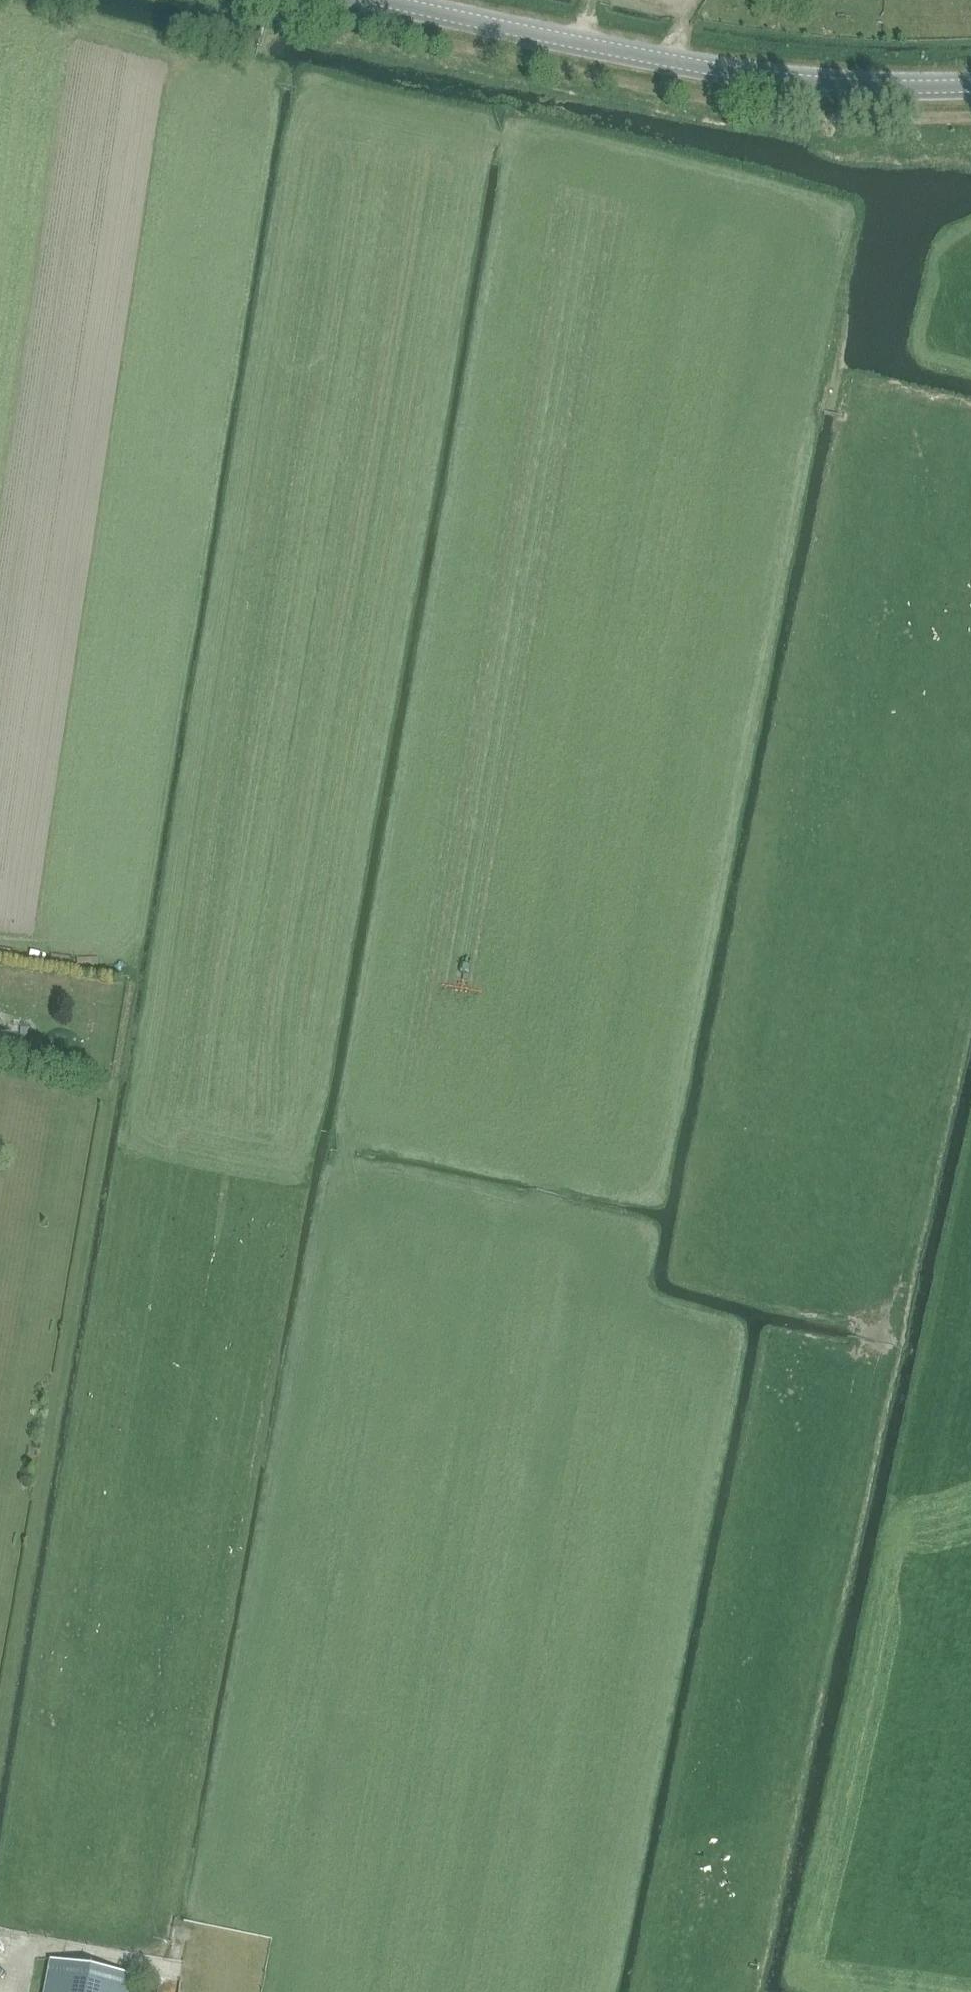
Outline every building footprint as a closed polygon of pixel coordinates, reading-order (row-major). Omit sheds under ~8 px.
[(131,1975),(49,1959),(43,1991),(128,1991),(131,1975)]
